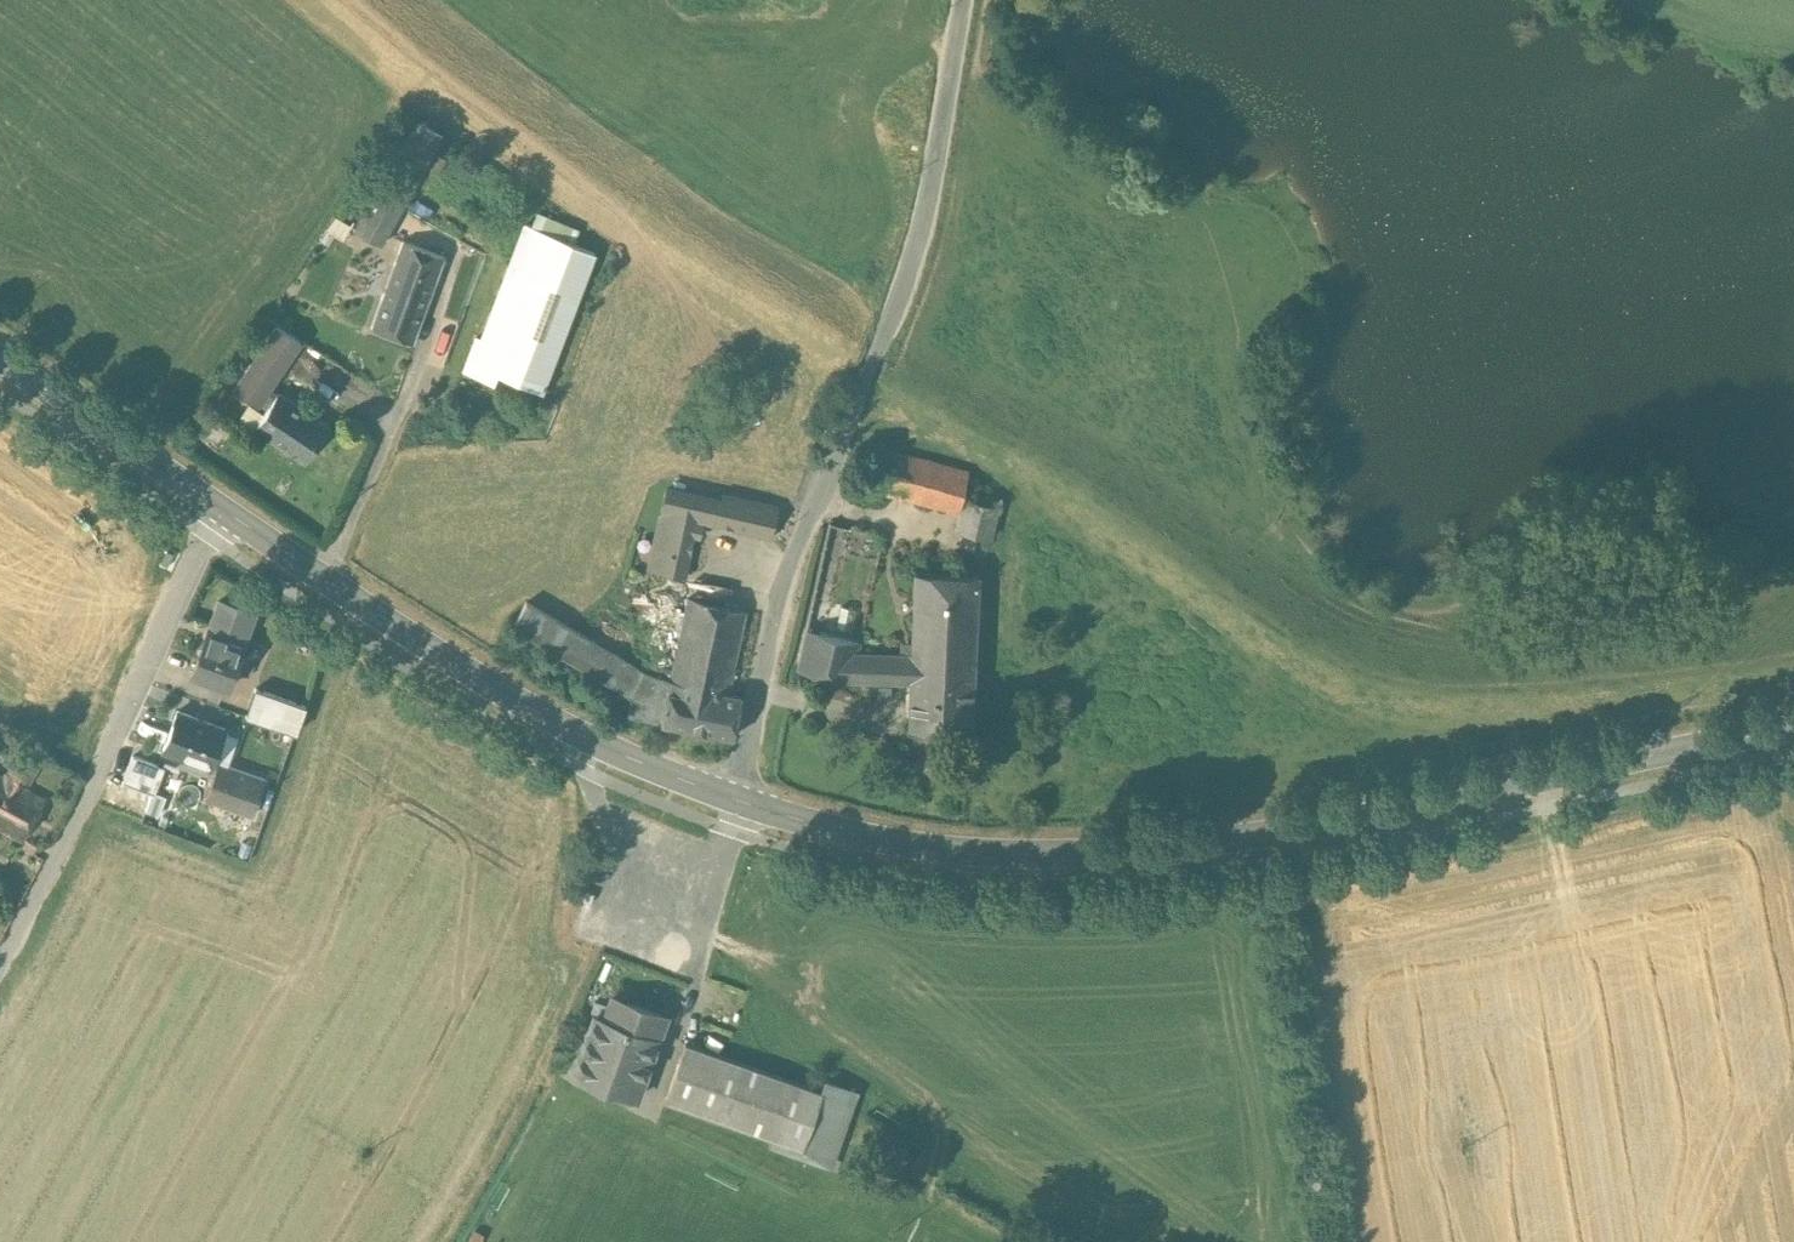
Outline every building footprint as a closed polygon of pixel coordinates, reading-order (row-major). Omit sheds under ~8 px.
[(418,119),(356,227),(382,242),(444,134),(418,119)] [(538,213),(533,226),(526,223),(482,339),(476,337),(464,369),(494,381),(498,372),(542,390),(544,386),(545,386),(546,383),(545,383),(600,240),(599,240),(600,239),(538,213)] [(446,254),(403,239),(371,325),(414,341),(446,254)] [(278,326),(236,389),(260,405),(263,401),(269,406),(276,396),(269,391),(302,341),(278,326)] [(331,426),(279,392),(276,396),(269,406),(255,426),(307,461),(331,426)] [(970,472),(879,449),(870,486),(960,509),(970,472)] [(723,502),(668,491),(664,511),(697,518),(738,526),(744,499),(724,495),(723,502)] [(1002,505),(967,496),(959,529),(993,538),(1002,505)] [(778,506),(744,499),(738,526),(772,533),(778,506)] [(697,518),(664,511),(653,567),(685,573),(697,518)] [(982,575),(918,572),(914,649),(913,680),(910,725),(974,728),(982,575)] [(747,607),(690,595),(676,664),(673,678),(730,688),(747,607)] [(255,613),(219,599),(192,673),(228,687),(255,613)] [(649,667),(529,599),(514,626),(632,694),(659,699),(657,710),(666,711),(673,678),(658,671),(649,667)] [(861,637),(807,626),(799,665),(851,679),(858,648),(861,637)] [(914,649),(858,648),(851,679),(913,680),(914,649)] [(676,664),(660,661),(658,671),(673,678),(676,664)] [(730,688),(673,678),(666,711),(657,710),(659,699),(632,694),(628,716),(734,735),(743,690),(730,688)] [(306,705),(269,692),(259,719),(296,732),(306,705)] [(225,728),(179,711),(165,749),(211,766),(225,728)] [(6,779),(0,776),(0,827),(22,838),(44,799),(24,788),(41,758),(23,749),(6,779)] [(179,769),(152,760),(142,787),(169,797),(179,769)] [(265,778),(221,761),(208,796),(252,812),(265,778)] [(667,1016),(612,996),(604,1019),(595,1015),(573,1075),(637,1098),(667,1016)] [(823,1091),(685,1042),(666,1098),(804,1147),(814,1119),(823,1091)] [(855,1091),(826,1081),(823,1091),(814,1119),(842,1129),(855,1091)] [(898,1148),(884,1142),(877,1158),(891,1164),(898,1148)]
